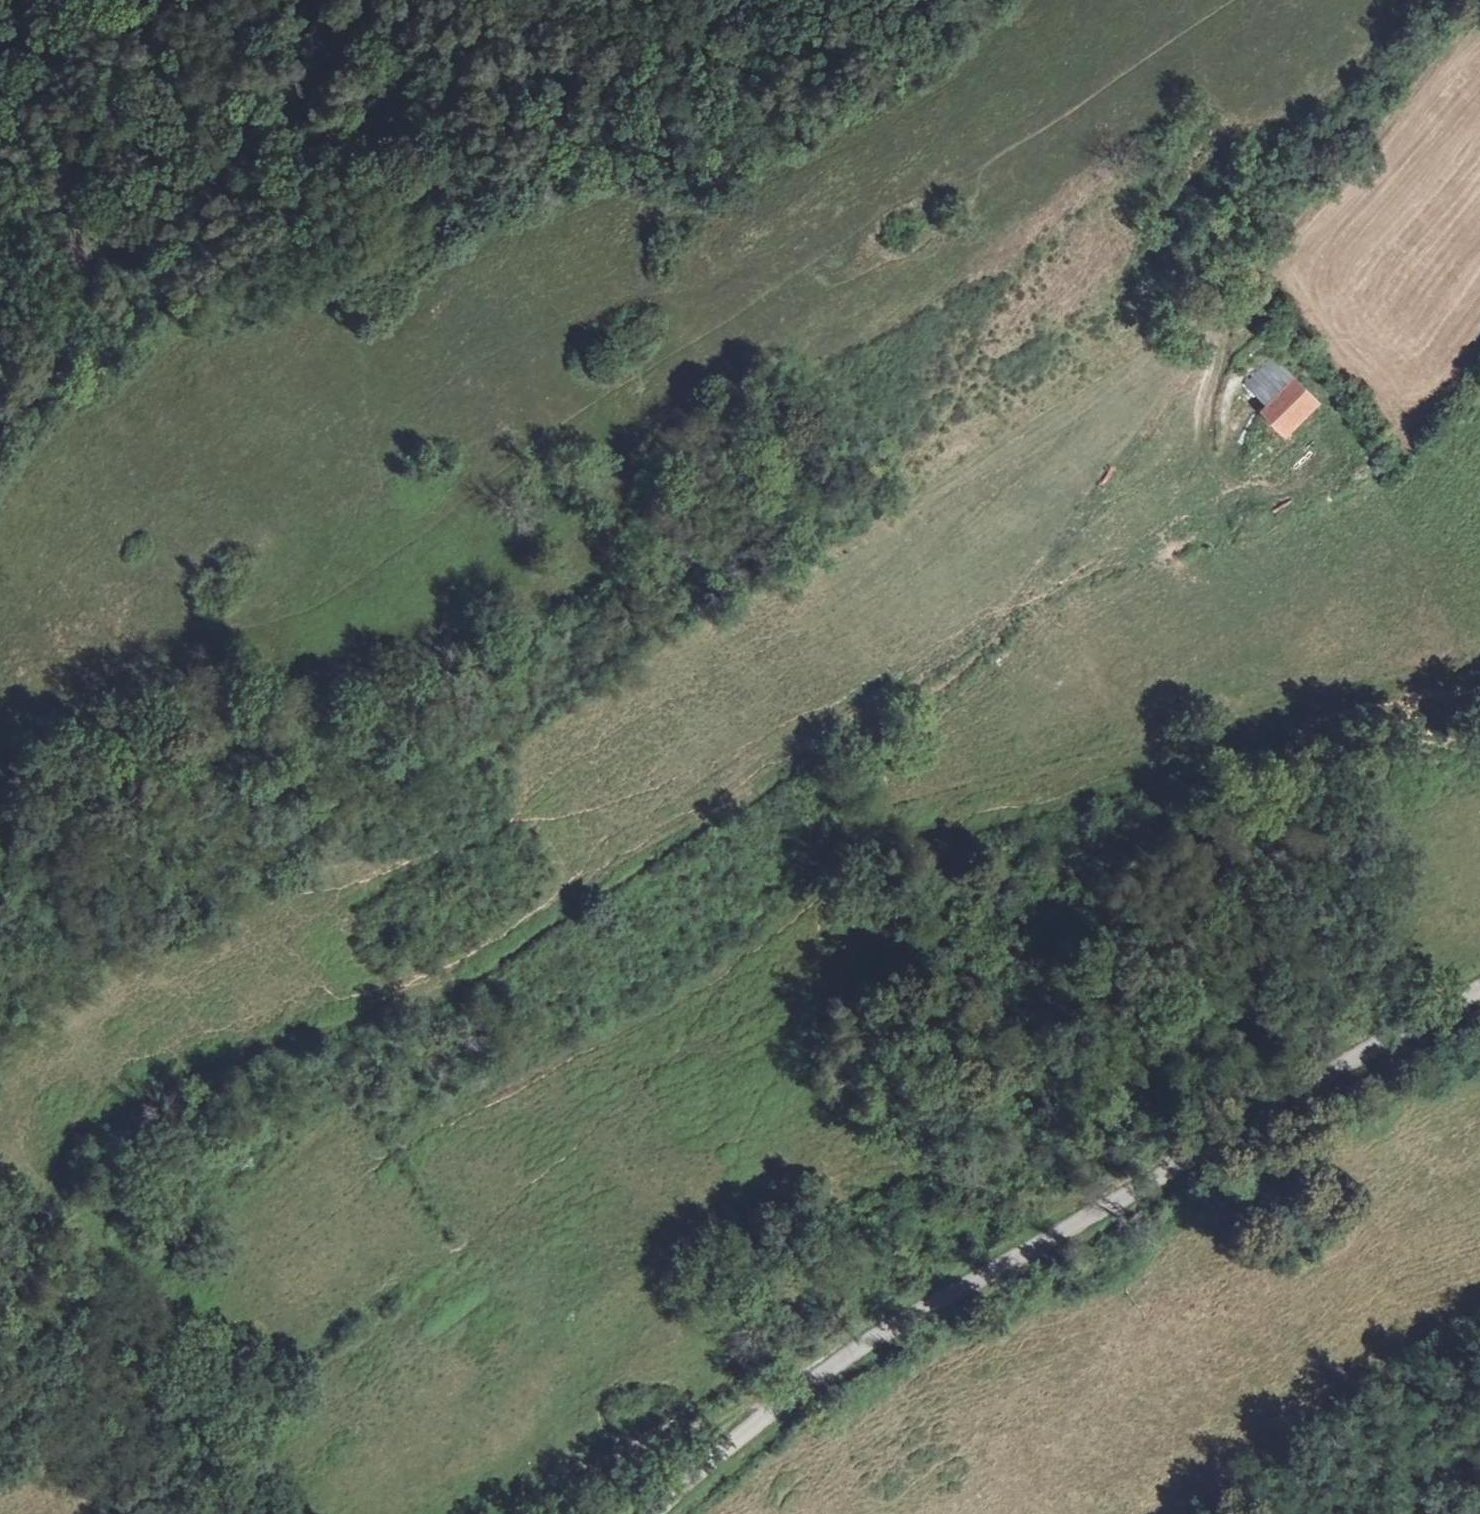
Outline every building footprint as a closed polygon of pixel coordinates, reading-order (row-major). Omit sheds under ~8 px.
[(1281,435),(1318,403),(1298,377),(1258,411),(1281,435)]
